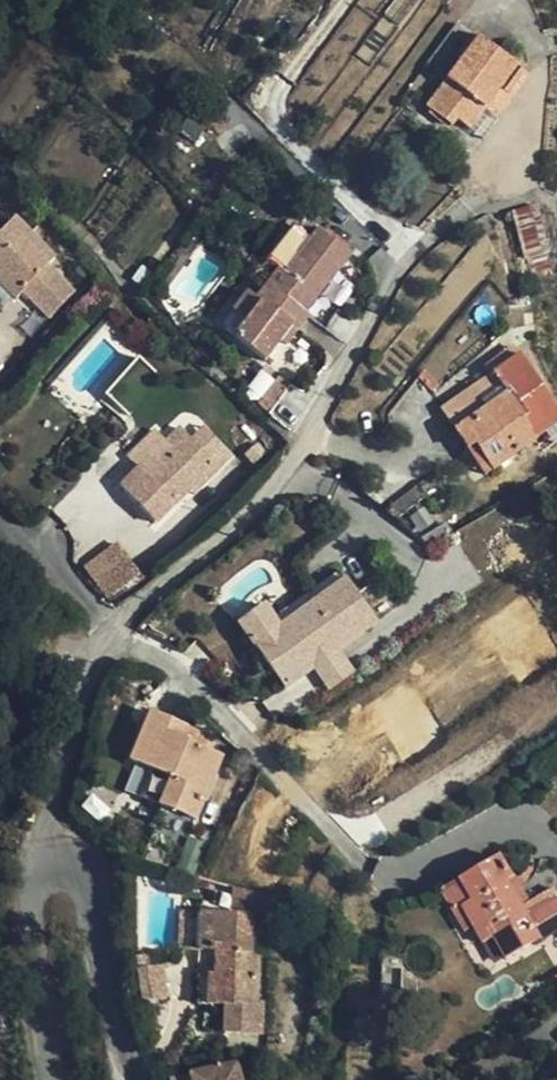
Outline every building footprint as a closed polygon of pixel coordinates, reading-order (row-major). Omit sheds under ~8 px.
[(463,95),(481,112),(497,94),(493,90),(511,71),(496,57),(463,95)] [(484,149),(497,161),(530,128),(536,134),(556,112),(511,71),(493,90),(497,94),(481,112),(458,137),(479,156),(484,149)] [(537,204),(513,209),(525,261),(549,255),(537,204)] [(82,298),(56,272),(62,266),(19,225),(7,236),(0,230),(0,282),(23,304),(30,298),(34,293),(49,307),(45,312),(57,323),(72,308),(82,298)] [(306,340),(309,344),(322,329),(318,326),(367,271),(334,241),(304,276),(295,286),(288,279),(264,306),(272,313),(247,341),(278,370),(293,353),(306,340)] [(297,269),(288,279),(295,286),(304,276),(297,269)] [(30,298),(45,312),(49,307),(34,293),(30,298)] [(232,327),(247,341),(272,313),(264,306),(256,299),(232,327)] [(298,357),(309,344),(306,340),(293,353),(298,357)] [(246,392),(266,409),(283,389),(263,372),(246,392)] [(481,392),(487,404),(517,388),(510,375),(481,392)] [(284,422),(309,396),(297,384),(272,411),(284,422)] [(554,452),(517,388),(487,404),(436,432),(462,476),(475,469),(486,488),(533,463),(554,452)] [(232,455),(206,421),(200,413),(120,477),(152,516),(164,508),(195,484),(232,455)] [(214,415),(206,421),(232,455),(195,484),(200,490),(245,455),(214,415)] [(113,541),(82,567),(111,600),(141,573),(113,541)] [(267,609),(242,627),(288,691),(318,670),(332,690),(356,672),(342,652),(380,624),(348,580),(281,628),(267,609)] [(179,731),(144,715),(123,763),(135,769),(144,772),(132,799),(185,822),(213,760),(196,752),(174,742),(179,731)] [(201,741),(179,731),(174,742),(196,752),(201,741)] [(123,795),(132,799),(144,772),(135,769),(123,795)] [(426,898),(450,939),(458,934),(468,953),(478,947),(490,969),(546,938),(556,955),(556,929),(546,909),(524,922),(518,913),(514,915),(507,919),(492,892),(498,889),(484,866),(426,898)] [(498,889),(492,892),(507,919),(514,915),(499,889),(498,889)] [(240,890),(239,915),(258,916),(274,917),(276,892),(240,890)] [(546,909),(556,929),(556,909),(555,905),(546,909)] [(187,912),(185,951),(222,953),(221,976),(214,976),(212,1005),(228,1006),(226,1034),(263,1036),(266,1004),(260,1004),(263,959),(255,959),(258,916),(239,915),(187,912)] [(170,1000),(165,969),(141,973),(146,1004),(170,1000)] [(552,1009),(556,1005),(556,991),(546,998),(552,1009)] [(186,1079),(246,1079),(242,1066),(186,1079)]
